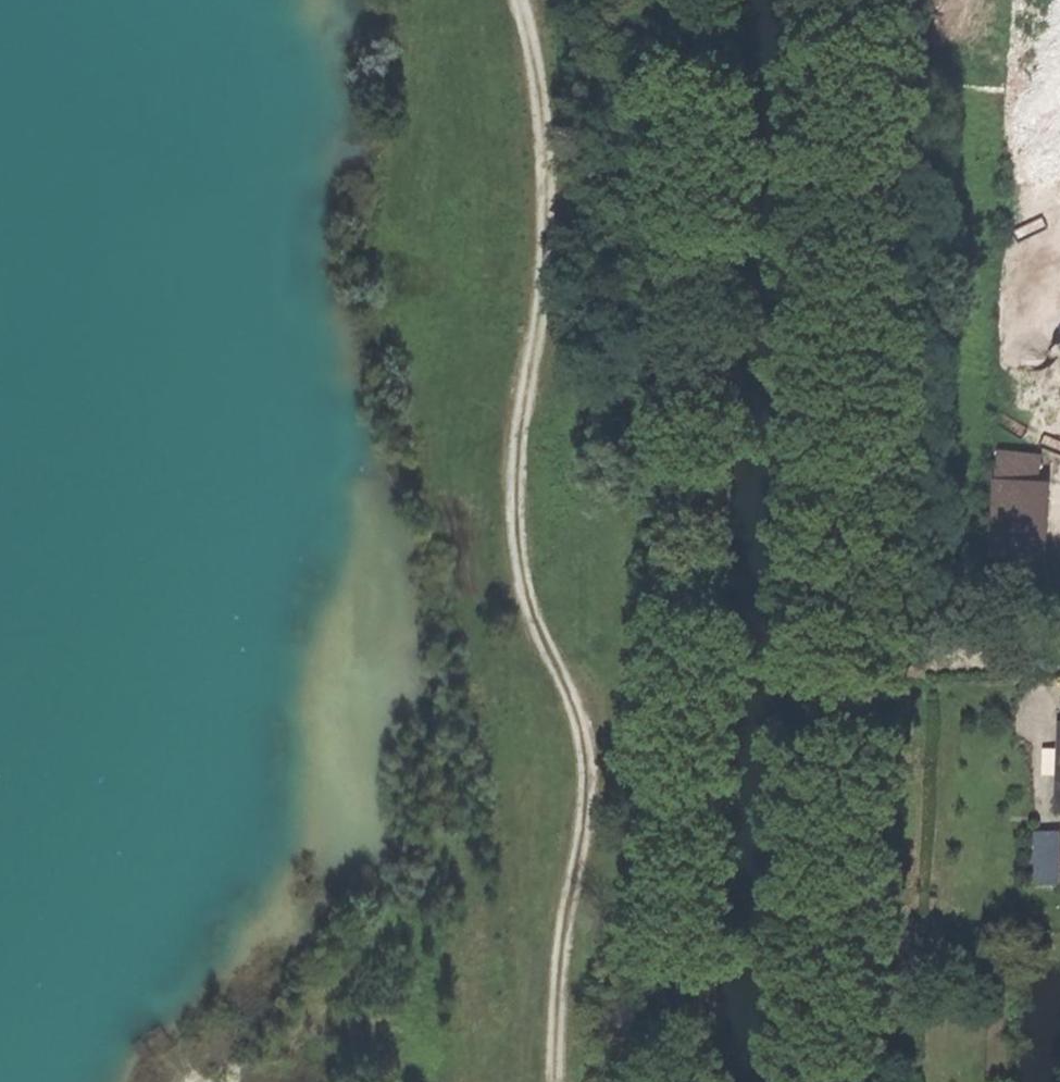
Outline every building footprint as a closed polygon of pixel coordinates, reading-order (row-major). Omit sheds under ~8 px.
[(1048,478),(1048,449),(999,449),(999,558),(1059,558),(1059,478),(1048,478)] [(1059,832),(1040,831),(1038,879),(1057,880),(1059,832)]
